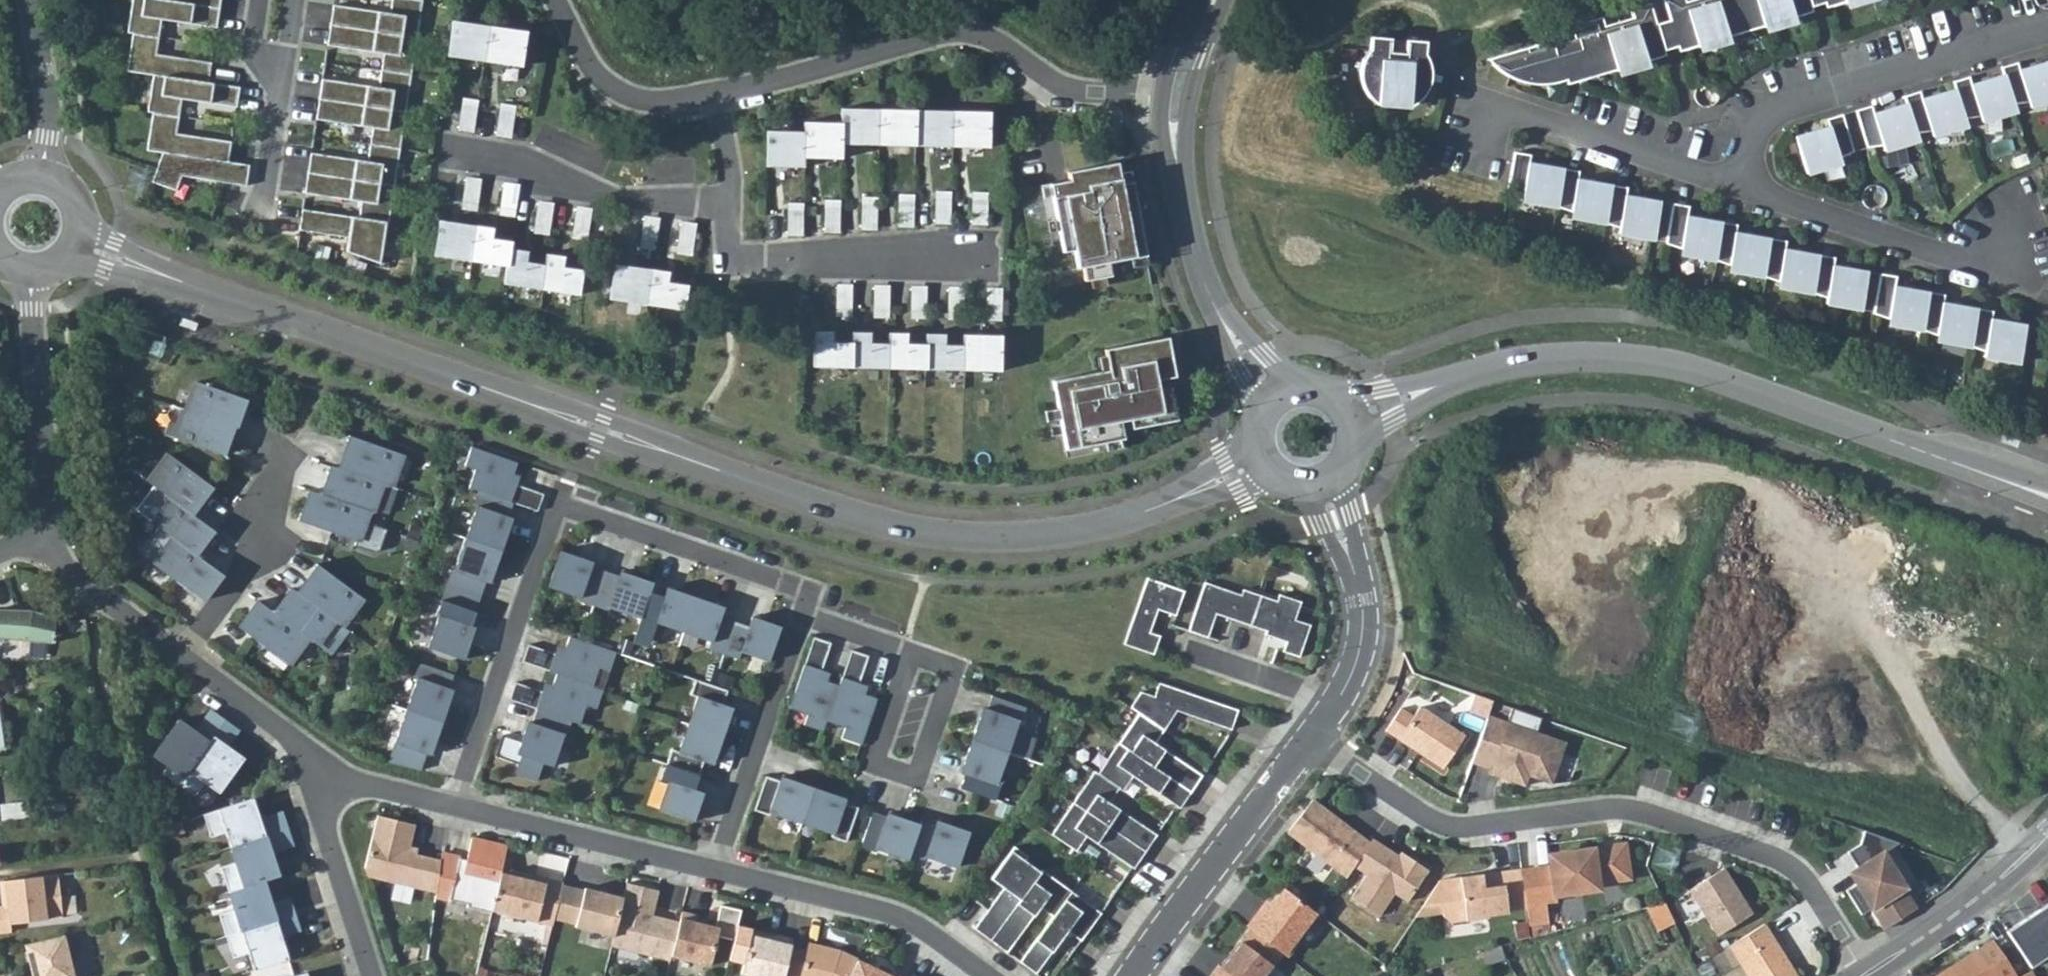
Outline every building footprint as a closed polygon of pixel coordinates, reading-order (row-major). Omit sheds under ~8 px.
[(217,8),(160,0),(131,0),(126,33),(131,34),(157,37),(160,20),(214,28),(217,8)] [(217,8),(218,0),(160,0),(217,8)] [(421,0),(390,0),(388,13),(332,5),(329,24),(415,37),(421,0)] [(1678,55),(1810,16),(1809,11),(1805,0),(1713,0),(1715,6),(1687,14),(1684,7),(1683,4),(1682,0),(1673,0),(1672,0),(1663,3),(1669,24),(1677,51),(1678,55)] [(1696,3),(1684,7),(1687,14),(1715,6),(1713,0),(1706,0),(1696,3)] [(1824,7),(1822,0),(1805,0),(1809,11),(1824,7)] [(1825,12),(1866,0),(1822,0),(1824,7),(1825,12)] [(2035,0),(2036,7),(2041,11),(2047,12),(2047,0),(2035,0)] [(1578,84),(1664,60),(1663,55),(1654,28),(1648,7),(1633,12),(1628,13),(1630,18),(1632,23),(1634,31),(1607,39),(1604,31),(1601,21),(1597,22),(1563,33),(1564,36),(1565,41),(1578,84)] [(451,20),(446,54),(482,60),(483,60),(488,26),(451,20)] [(1632,23),(1604,31),(1607,39),(1634,31),(1632,23)] [(410,74),(415,37),(329,24),(326,45),(382,52),(380,70),(410,74)] [(1654,28),(1663,55),(1677,51),(1669,24),(1654,28)] [(525,31),(488,26),(483,60),(520,65),(525,31)] [(155,55),(157,37),(131,34),(126,71),(152,75),(206,82),(209,62),(155,55)] [(1403,65),(1388,63),(1389,55),(1390,42),(1371,41),(1370,52),(1365,60),(1361,68),(1359,81),(1361,87),(1369,100),(1375,106),(1408,108),(1419,102),(1423,96),(1427,89),(1430,80),(1430,73),(1428,66),(1424,55),(1425,45),(1405,42),(1404,56),(1403,65)] [(1539,49),(1542,57),(1555,53),(1565,87),(1578,84),(1565,41),(1560,43),(1539,49)] [(1502,77),(1510,82),(1520,85),(1529,88),(1540,90),(1552,89),(1565,87),(1555,53),(1542,57),(1539,49),(1487,63),(1493,70),(1502,77)] [(1403,65),(1404,56),(1389,55),(1388,63),(1403,65)] [(2016,66),(2000,71),(2003,78),(1971,88),(1969,80),(1951,86),(1954,93),(1921,103),(1919,96),(1904,100),(1906,107),(1872,117),(1870,110),(1856,115),(1866,151),(1878,149),(1880,156),(1918,145),(1915,136),(1925,136),(1928,142),(1966,131),(1963,122),(1974,121),(1976,128),(2015,115),(2012,107),(2023,106),(2025,112),(2047,105),(2047,65),(2018,74),(2016,66)] [(404,112),(410,74),(380,70),(377,88),(321,80),(318,100),(404,112)] [(235,107),(238,87),(206,82),(152,75),(147,112),(152,113),(178,116),(180,99),(235,107)] [(472,128),(477,100),(459,97),(455,126),(472,128)] [(399,149),(404,112),(318,100),(315,120),(371,128),(369,145),(399,149)] [(510,134),(514,105),(497,102),(493,131),(510,134)] [(878,108),(840,107),(839,122),(841,122),(840,142),(877,143),(878,108)] [(915,109),(878,108),(877,143),(914,144),(915,109)] [(950,145),(950,110),(915,109),(914,144),(950,145)] [(988,111),(950,110),(950,145),(951,145),(987,145),(988,111)] [(176,133),(178,116),(152,113),(147,151),(160,152),(227,162),(230,141),(176,133)] [(1826,123),(1827,130),(1794,140),(1805,179),(1840,169),(1839,162),(1853,155),(1842,119),(1826,123)] [(839,122),(803,121),(802,131),(802,156),(840,157),(840,142),(841,122),(839,122)] [(802,156),(802,131),(766,130),(765,165),(801,166),(802,156)] [(394,187),(399,149),(369,145),(366,163),(310,155),(307,175),(394,187)] [(227,162),(160,152),(149,182),(174,192),(179,177),(245,186),(248,165),(227,162)] [(1529,164),(1529,158),(1514,154),(1508,192),(1523,197),(1522,203),(1571,214),(1570,221),(1619,231),(1618,238),(1652,244),(1659,205),(1624,198),(1626,190),(1577,181),(1578,174),(1529,164)] [(1075,263),(1080,262),(1082,276),(1108,271),(1106,257),(1143,250),(1134,206),(1124,208),(1115,158),(1065,166),(1067,174),(1047,178),(1060,246),(1072,245),(1075,263)] [(388,225),(394,187),(307,175),(304,195),(360,203),(358,220),(386,224),(388,225)] [(475,210),(480,182),(462,179),(458,208),(475,210)] [(513,216),(516,187),(499,185),(495,213),(513,216)] [(949,219),(950,190),(932,190),(932,219),(949,219)] [(986,220),(987,191),(969,191),(968,220),(986,220)] [(912,222),(913,194),(895,193),(895,222),(912,222)] [(875,225),(876,196),(859,196),(858,224),(875,225)] [(838,228),(839,199),(822,198),(821,227),(838,228)] [(802,231),(802,202),(785,202),(784,231),(802,231)] [(547,234),(551,206),(534,203),(530,232),(547,234)] [(1672,207),(1666,247),(1680,252),(1679,258),(1727,268),(1726,274),(1777,285),(1778,291),(1824,302),(1823,307),(1859,314),(1865,274),(1830,267),(1831,261),(1784,251),(1785,243),(1734,233),(1735,228),(1686,219),(1687,210),(1672,207)] [(586,239),(589,211),(572,209),(568,237),(586,239)] [(379,267),(386,224),(358,220),(302,212),(299,233),(348,241),(346,255),(379,267)] [(653,249),(657,221),(640,219),(636,247),(653,249)] [(436,220),(431,254),(468,260),(473,226),(436,220)] [(690,255),(694,226),(677,223),(673,252),(690,255)] [(468,260),(505,265),(508,241),(489,238),(491,228),(473,226),(468,260)] [(503,282),(504,283),(539,288),(543,264),(524,261),(525,251),(508,249),(505,265),(503,282)] [(543,264),(539,288),(577,293),(581,270),(561,267),(563,256),(544,254),(543,264)] [(613,264),(608,298),(646,303),(650,269),(613,264)] [(669,272),(650,269),(646,303),(682,308),(686,285),(667,282),(669,272)] [(1894,288),(1896,281),(1879,278),(1873,317),(1887,322),(1887,328),(1936,339),(1935,345),(1982,355),(1982,361),(2017,368),(2024,328),(1989,321),(1990,315),(1941,305),(1942,298),(1894,288)] [(850,316),(851,287),(834,287),(833,316),(850,316)] [(888,317),(888,289),(871,288),(871,317),(888,317)] [(925,318),(926,289),(908,289),(907,317),(925,318)] [(962,319),(963,290),(946,290),(945,318),(962,319)] [(1000,320),(1001,291),(984,291),(983,320),(1000,320)] [(185,315),(182,323),(197,328),(200,321),(191,318),(185,315)] [(831,331),(812,330),(811,365),(851,366),(851,342),(850,342),(830,341),(831,331)] [(887,367),(887,343),(868,342),(868,332),(850,331),(850,342),(851,342),(851,366),(887,367)] [(887,367),(924,368),(924,345),(905,344),(905,332),(887,332),(887,343),(887,367)] [(924,368),(961,368),(962,346),(942,345),(943,333),(925,333),(924,345),(924,368)] [(963,369),(999,369),(1000,334),(962,334),(962,346),(961,368),(963,369)] [(1167,374),(1160,339),(1103,349),(1107,370),(1052,380),(1065,449),(1123,438),(1120,421),(1128,419),(1130,428),(1175,420),(1169,386),(1157,389),(1155,376),(1167,374)] [(184,410),(230,426),(234,428),(244,399),(194,381),(184,410)] [(184,410),(181,409),(171,437),(221,455),(230,426),(184,410)] [(349,436),(338,469),(380,483),(389,486),(400,455),(349,436)] [(511,503),(536,511),(542,494),(515,484),(507,482),(509,476),(514,461),(468,444),(461,465),(471,469),(465,487),(477,491),(511,503)] [(169,499),(192,515),(212,488),(166,454),(146,482),(169,499)] [(321,494),(366,510),(370,512),(380,483),(338,469),(331,466),(321,494)] [(509,476),(507,482),(515,484),(517,478),(509,476)] [(321,494),(309,490),(298,521),(356,542),(366,510),(321,494)] [(511,503),(477,491),(472,507),(474,508),(464,539),(500,551),(511,519),(506,517),(511,503)] [(172,538),(194,555),(212,530),(192,515),(169,499),(152,523),(172,538)] [(194,555),(172,538),(152,564),(202,601),(221,575),(194,555)] [(451,569),(445,584),(480,596),(485,582),(489,583),(500,551),(464,539),(453,569),(451,569)] [(576,600),(592,605),(604,571),(589,566),(591,562),(559,550),(547,586),(577,597),(576,600)] [(333,620),(340,626),(358,602),(315,569),(297,593),(333,620)] [(604,571),(592,605),(607,611),(608,608),(639,618),(648,592),(651,582),(619,571),(618,576),(604,571)] [(1145,578),(1121,644),(1151,654),(1158,636),(1148,632),(1156,609),(1174,615),(1182,591),(1145,578)] [(1203,582),(1186,631),(1206,638),(1214,614),(1249,626),(1259,595),(1241,589),(1239,595),(1203,582)] [(639,618),(637,624),(652,629),(654,622),(682,632),(694,597),(665,587),(662,596),(648,592),(639,618)] [(306,638),(315,644),(333,620),(297,593),(291,589),(273,613),(306,638)] [(1275,601),(1259,595),(1249,626),(1265,631),(1263,635),(1284,642),(1281,651),(1297,657),(1309,625),(1293,620),(1299,602),(1277,594),(1275,601)] [(707,648),(722,653),(733,621),(719,616),(722,607),(694,597),(682,632),(709,641),(707,648)] [(474,612),(440,600),(434,616),(437,617),(426,648),(462,660),(473,628),(469,626),(474,612)] [(287,664),(306,638),(273,613),(257,601),(238,627),(287,664)] [(54,619),(31,610),(0,609),(0,638),(55,644),(54,619)] [(733,621),(722,653),(737,659),(740,652),(767,661),(779,626),(750,617),(747,626),(733,621)] [(84,620),(67,622),(68,633),(86,630),(84,620)] [(554,654),(527,644),(521,662),(557,674),(592,686),(598,668),(609,672),(616,652),(569,636),(564,650),(562,656),(554,654)] [(829,643),(812,637),(787,708),(806,715),(802,725),(822,732),(825,722),(838,686),(817,679),(820,670),(829,643)] [(554,654),(562,656),(564,650),(556,648),(554,654)] [(867,656),(850,650),(838,686),(825,722),(844,728),(840,738),(859,745),(875,698),(855,692),(858,683),(867,656)] [(452,675),(418,664),(413,679),(416,680),(405,711),(441,723),(452,691),(448,689),(452,675)] [(541,691),(514,682),(508,699),(536,709),(570,721),(579,725),(586,706),(596,710),(603,690),(592,686),(557,674),(552,688),(549,695),(541,691)] [(5,678),(0,679),(0,748),(14,746),(5,678)] [(724,705),(729,691),(696,680),(691,695),(698,698),(689,725),(723,737),(733,708),(724,705)] [(1229,729),(1236,710),(1157,683),(1152,696),(1139,692),(1128,707),(1137,713),(1162,730),(1175,711),(1229,729)] [(541,691),(549,695),(552,688),(543,685),(541,691)] [(1486,714),(1491,700),(1474,694),(1468,711),(1485,717),(1486,714)] [(1019,722),(1025,707),(995,697),(991,695),(986,709),(981,708),(971,740),(1006,753),(1017,722),(1019,722)] [(1384,730),(1441,769),(1463,736),(1417,707),(1411,716),(1399,708),(1384,730)] [(1483,722),(1469,763),(1500,773),(1498,777),(1523,786),(1526,775),(1549,783),(1564,742),(1534,731),(1539,717),(1510,707),(1505,721),(1502,728),(1483,722)] [(564,737),(570,721),(536,709),(531,723),(527,722),(515,754),(551,766),(562,736),(564,737)] [(177,784),(223,721),(209,710),(194,732),(176,720),(151,755),(166,765),(161,772),(177,784)] [(441,723),(405,711),(387,762),(419,770),(425,754),(429,755),(441,723)] [(1162,730),(1137,713),(1116,743),(1189,792),(1200,776),(1153,744),(1162,730)] [(1485,717),(1483,722),(1502,728),(1505,721),(1486,714),(1485,717)] [(223,721),(177,784),(194,796),(204,783),(218,793),(243,758),(226,746),(237,730),(223,721)] [(667,765),(699,776),(704,762),(714,765),(723,737),(689,725),(680,752),(672,750),(667,765)] [(963,790),(993,800),(998,784),(996,783),(1006,753),(971,740),(960,772),(964,774),(959,788),(963,790)] [(1189,792),(1116,743),(1096,774),(1117,789),(1121,791),(1130,777),(1178,809),(1189,792)] [(694,790),(699,776),(667,765),(662,780),(669,783),(660,810),(694,822),(704,793),(694,790)] [(1107,803),(1117,789),(1096,774),(1092,771),(1071,803),(1144,851),(1154,836),(1107,803)] [(769,813),(800,823),(812,788),(780,776),(778,781),(764,776),(753,810),(768,815),(769,813)] [(812,788),(800,823),(831,834),(830,837),(845,842),(857,808),(842,803),(844,799),(812,788)] [(224,832),(229,847),(286,829),(281,813),(259,820),(252,798),(202,814),(209,837),(224,832)] [(1368,842),(1311,799),(1285,833),(1344,878),(1352,866),(1368,842)] [(1144,851),(1071,803),(1050,835),(1074,851),(1084,837),(1132,869),(1144,851)] [(875,849),(906,860),(909,854),(919,824),(886,813),(885,817),(871,813),(859,847),(874,852),(875,849)] [(413,825),(376,816),(363,867),(365,870),(427,885),(434,854),(408,848),(413,825)] [(919,824),(909,854),(924,859),(925,856),(956,867),(968,831),(936,820),(935,824),(920,819),(919,824)] [(219,867),(227,892),(262,880),(277,876),(269,852),(291,844),(286,829),(229,847),(234,863),(219,867)] [(1903,886),(1881,852),(1898,842),(1862,829),(1858,843),(1845,851),(1862,878),(1844,890),(1859,914),(1870,907),(1883,928),(1913,909),(1901,888),(1903,886)] [(459,857),(440,853),(435,897),(466,904),(465,907),(489,913),(490,910),(500,867),(505,847),(470,839),(463,865),(457,863),(459,857)] [(1404,861),(1370,839),(1368,842),(1352,866),(1365,875),(1349,898),(1377,916),(1392,893),(1405,901),(1426,870),(1407,857),(1404,861)] [(1623,854),(1622,845),(1600,848),(1601,858),(1623,854)] [(988,940),(1037,874),(1021,862),(1024,858),(1010,848),(986,880),(1000,890),(972,928),(988,940)] [(1519,871),(1523,903),(1564,898),(1563,894),(1593,890),(1592,883),(1626,879),(1623,854),(1601,858),(1600,848),(1547,855),(1549,867),(1519,871)] [(551,925),(561,882),(544,878),(543,883),(522,878),(523,873),(500,867),(490,910),(551,925)] [(1715,935),(1750,913),(1722,867),(1686,890),(1715,935)] [(1480,873),(1438,879),(1436,882),(1440,912),(1440,915),(1449,922),(1486,917),(1486,915),(1505,912),(1505,910),(1523,908),(1523,903),(1519,871),(1519,868),(1499,871),(1500,875),(1480,877),(1480,873)] [(1037,874),(988,940),(1005,952),(1039,907),(1051,916),(1068,892),(1039,871),(1037,874)] [(0,881),(0,899),(5,898),(6,906),(0,906),(0,933),(10,932),(9,924),(61,918),(56,875),(0,881)] [(225,936),(292,914),(288,899),(269,904),(262,880),(227,892),(233,909),(217,914),(225,936)] [(1440,912),(1436,882),(1414,915),(1440,912)] [(610,946),(668,960),(669,956),(677,922),(656,917),(655,921),(649,920),(656,891),(625,884),(622,897),(612,936),(610,946)] [(612,936),(622,897),(583,888),(582,890),(568,886),(559,920),(574,924),(573,926),(612,936)] [(1314,912),(1282,888),(1262,914),(1257,910),(1245,926),(1247,928),(1281,953),(1285,956),(1297,941),(1294,938),(1314,912)] [(1018,962),(1034,974),(1065,932),(1078,942),(1099,914),(1068,892),(1051,916),(1018,962)] [(1663,925),(1649,902),(1633,906),(1649,932),(1663,925)] [(2047,954),(2047,904),(2009,924),(2030,963),(2047,954)] [(696,915),(680,912),(677,922),(669,956),(708,966),(718,928),(694,922),(696,915)] [(298,930),(292,914),(225,936),(232,958),(247,953),(253,971),(287,959),(280,935),(298,930)] [(1762,924),(1727,946),(1745,975),(1795,975),(1762,924)] [(1247,928),(1218,966),(1217,964),(1208,975),(1264,975),(1281,953),(1247,928)] [(791,939),(775,935),(774,937),(773,940),(765,938),(749,934),(739,973),(750,975),(782,975),(783,975),(790,945),(791,939)] [(62,935),(23,944),(28,964),(30,963),(33,972),(30,973),(31,975),(73,975),(62,935)] [(856,958),(838,950),(807,942),(805,949),(798,975),(848,975),(855,960),(856,958)] [(1993,942),(1939,975),(2015,975),(1993,942)] [(783,975),(787,975),(798,975),(805,949),(790,945),(783,975)] [(855,960),(848,975),(889,975),(892,970),(877,963),(874,969),(855,960)]
